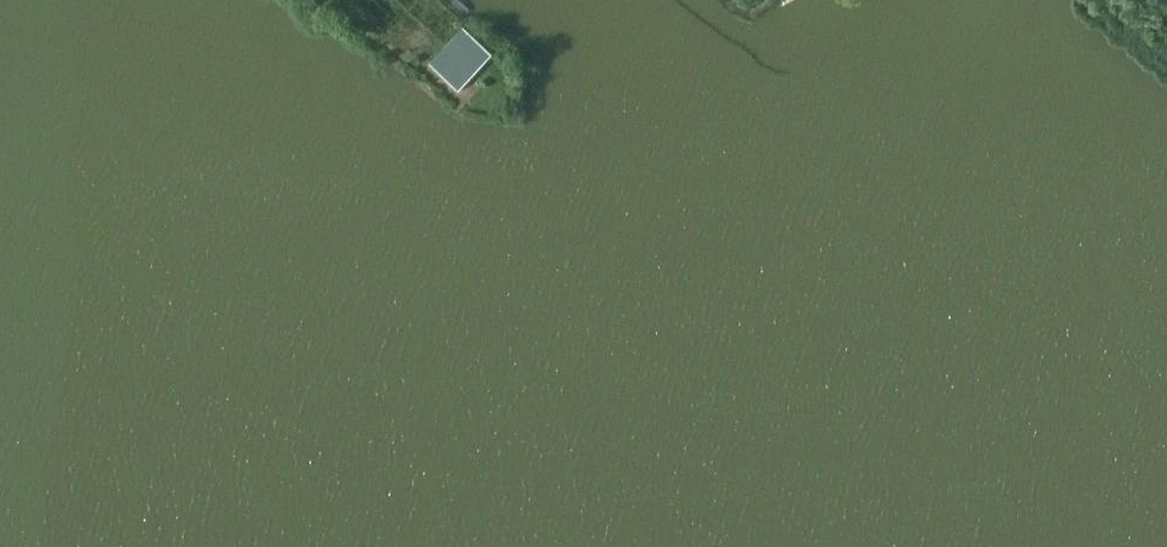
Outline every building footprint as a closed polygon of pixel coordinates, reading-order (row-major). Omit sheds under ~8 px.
[(459,91),(493,54),(464,26),(429,63),(459,91)]
